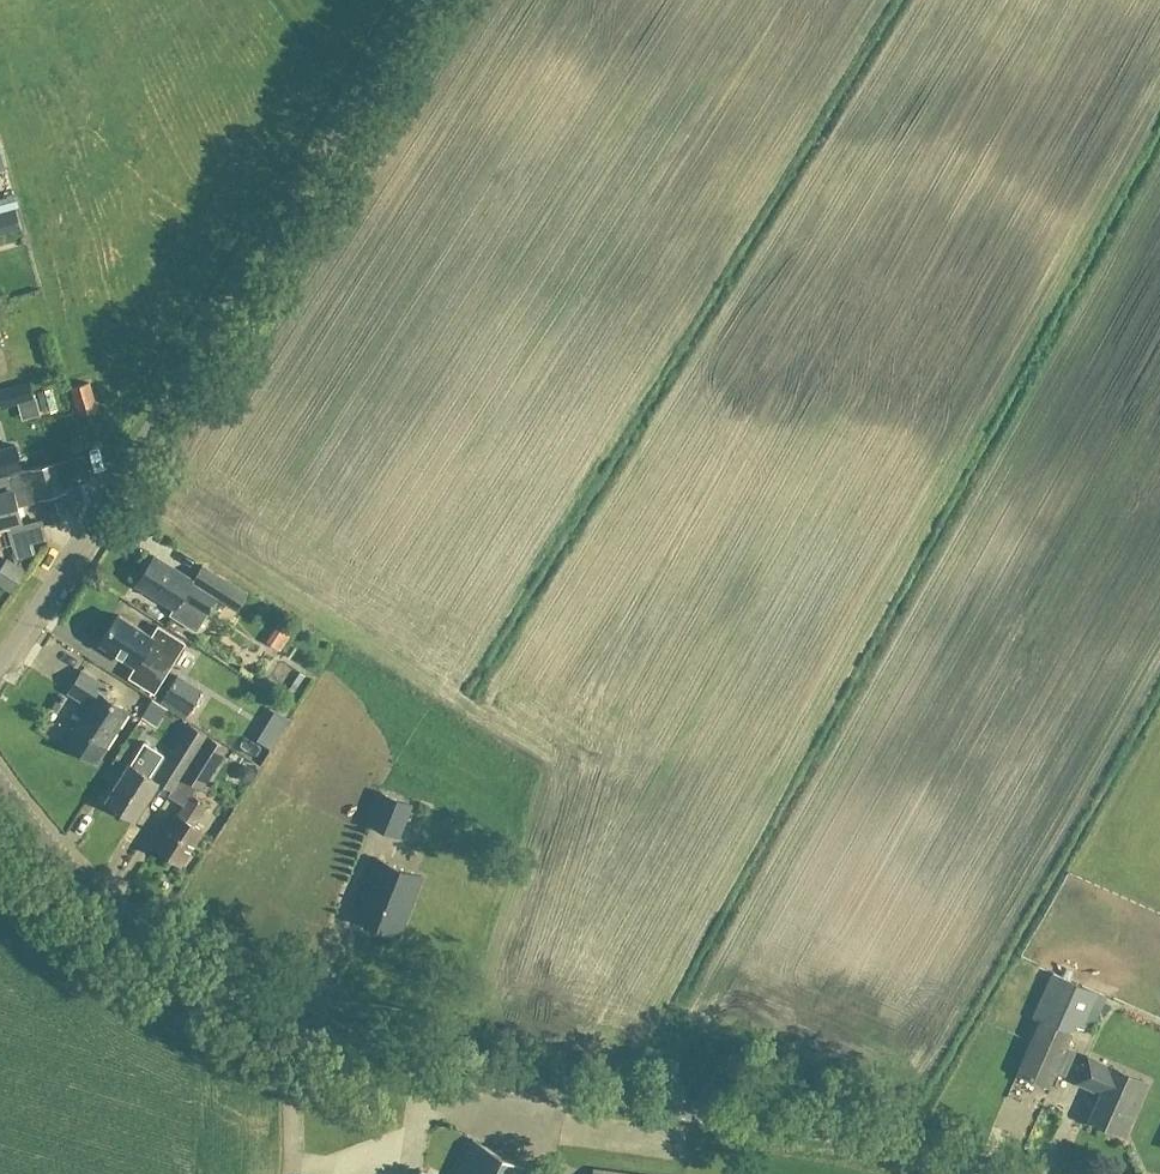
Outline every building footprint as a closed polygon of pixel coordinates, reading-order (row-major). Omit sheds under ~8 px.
[(13,163),(8,143),(0,145),(0,166),(13,163)] [(27,227),(21,202),(0,208),(0,222),(3,233),(27,227)] [(77,417),(97,411),(89,383),(70,389),(77,417)] [(34,386),(0,395),(0,406),(37,396),(34,386)] [(22,469),(15,446),(0,450),(0,476),(22,469)] [(57,462),(57,463),(64,484),(88,476),(83,455),(57,462)] [(57,463),(0,477),(0,527),(22,521),(17,504),(33,500),(34,501),(65,493),(57,463)] [(55,546),(71,543),(68,526),(52,528),(55,546)] [(154,558),(136,586),(173,610),(169,616),(195,632),(206,616),(217,599),(237,611),(246,596),(214,576),(201,567),(191,582),(154,558)] [(157,628),(151,638),(117,617),(99,645),(134,667),(138,660),(164,677),(184,645),(157,628)] [(295,629),(281,620),(265,646),(279,654),(295,629)] [(74,728),(64,744),(93,763),(104,748),(127,713),(102,697),(107,689),(82,672),(68,693),(89,707),(74,728)] [(201,693),(176,678),(162,700),(187,716),(201,693)] [(163,766),(181,777),(206,738),(188,726),(163,766)] [(206,738),(181,777),(201,790),(226,751),(206,738)] [(162,757),(143,744),(129,766),(105,803),(133,821),(157,784),(148,779),(162,757)] [(399,840),(411,808),(380,795),(367,828),(399,840)] [(192,827),(205,806),(191,796),(177,818),(175,817),(153,850),(179,867),(201,833),(192,827)] [(398,939),(422,880),(376,861),(352,920),(398,939)] [(1071,1036),(1075,1028),(1083,1032),(1093,1009),(1100,1012),(1106,999),(1052,976),(1051,975),(1033,1019),(1040,1022),(1071,1036)] [(1066,1049),(1071,1036),(1040,1022),(1017,1074),(1049,1088),(1055,1074),(1064,1078),(1075,1053),(1066,1049)] [(1112,1069),(1088,1058),(1077,1083),(1101,1094),(1089,1121),(1124,1136),(1147,1083),(1113,1068),(1112,1069)] [(528,1171),(472,1145),(458,1173),(527,1173),(528,1171)]
